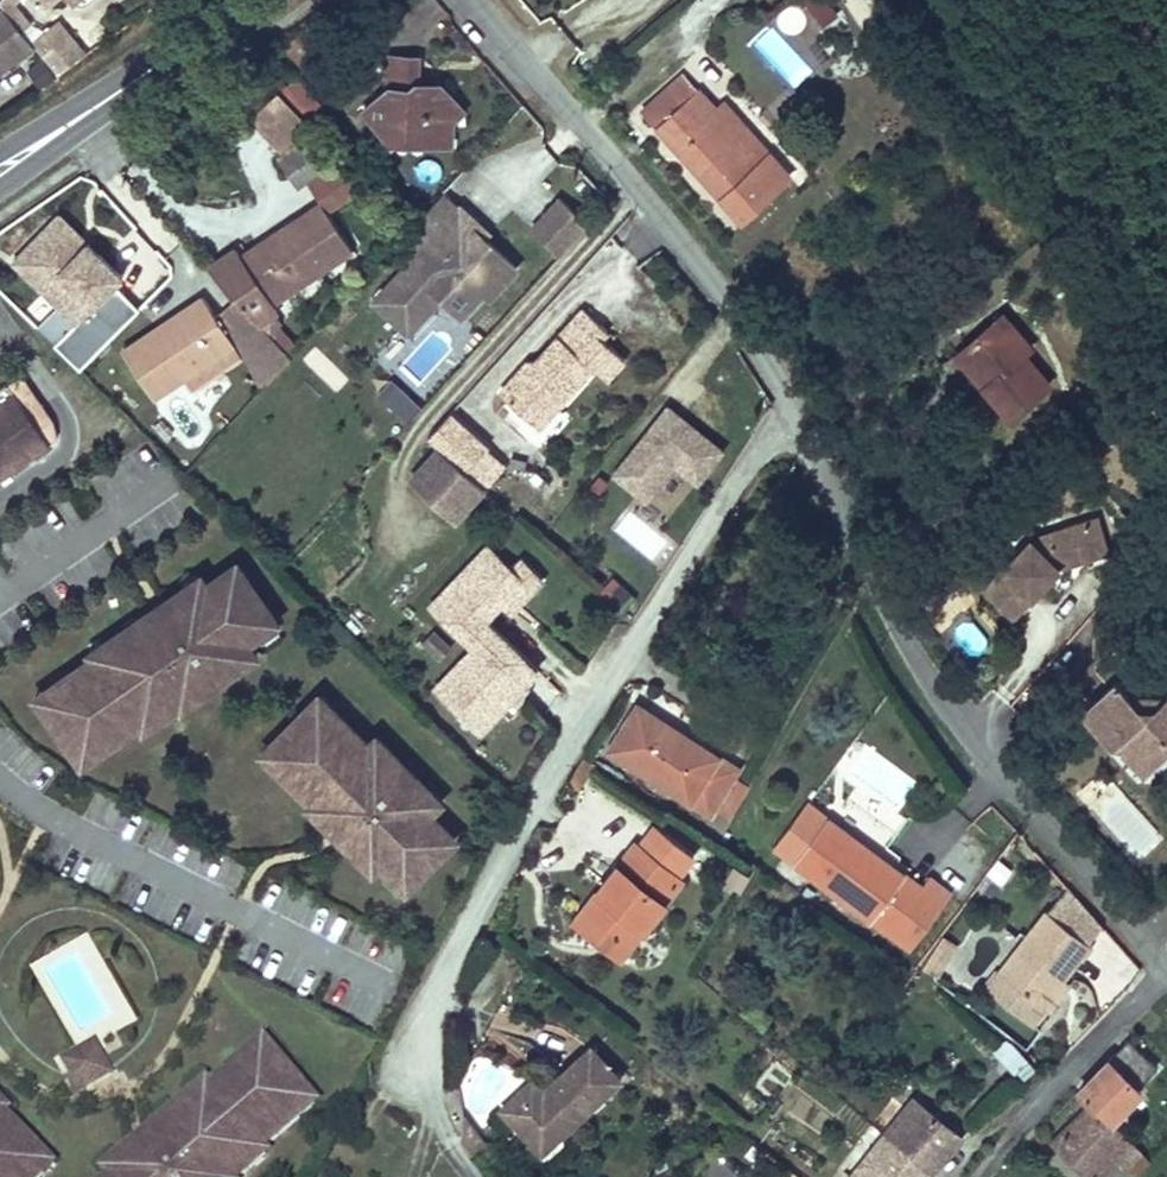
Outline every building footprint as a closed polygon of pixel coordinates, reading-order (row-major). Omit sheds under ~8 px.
[(10,0),(0,0),(0,5),(22,31),(30,24),(11,1),(10,0)] [(824,28),(840,12),(828,0),(797,0),(824,28)] [(30,38),(56,74),(84,54),(59,17),(30,38)] [(334,33),(322,18),(311,27),(323,43),(334,33)] [(331,57),(308,29),(286,47),(310,75),(331,57)] [(453,120),(443,109),(454,99),(439,82),(428,92),(418,81),(419,57),(389,56),(388,88),(363,110),(394,144),(426,146),(426,142),(452,144),(453,121),(453,120)] [(788,176),(724,103),(720,107),(716,110),(697,89),(683,73),(644,109),(742,218),(788,176)] [(428,92),(439,82),(418,81),(428,92)] [(311,125),(278,91),(251,117),(284,152),(311,125)] [(464,111),(454,99),(443,109),(453,120),(453,121),(464,111)] [(273,302),(352,248),(327,211),(369,183),(344,158),(324,171),(320,165),(307,146),(303,140),(278,157),(299,188),(308,182),(321,202),(242,255),(237,248),(208,267),(236,298),(258,323),(276,310),(278,309),(273,302)] [(329,159),(316,140),(307,146),(320,165),(329,159)] [(456,212),(439,196),(391,249),(409,265),(433,238),(456,212)] [(557,196),(526,227),(556,256),(587,225),(557,196)] [(76,368),(145,306),(56,209),(4,256),(53,310),(36,324),(76,368)] [(500,284),(517,266),(456,212),(433,238),(450,254),(426,281),(438,292),(444,297),(462,313),(494,278),(500,284)] [(433,238),(409,265),(426,281),(450,254),(433,238)] [(409,265),(364,313),(393,339),(415,314),(422,320),(444,297),(438,292),(426,281),(409,265)] [(490,297),(500,284),(494,278),(483,291),(490,297)] [(193,387),(240,355),(232,344),(234,343),(263,387),(290,358),(289,357),(268,333),(258,323),(236,298),(216,316),(203,296),(185,308),(191,316),(152,341),(147,334),(122,350),(153,396),(185,375),(193,387)] [(152,341),(191,316),(185,308),(147,334),(152,341)] [(538,428),(593,366),(607,379),(625,358),(601,337),(607,330),(583,308),(536,361),(528,370),(519,371),(499,393),(538,428)] [(278,324),(282,321),(276,310),(258,323),(268,333),(278,324)] [(1050,383),(1025,353),(1032,347),(1003,313),(966,345),(994,377),(984,385),(1011,416),(1050,383)] [(422,320),(415,314),(393,339),(400,345),(422,320)] [(299,348),(278,324),(268,333),(289,357),(299,348)] [(994,377),(966,345),(957,353),(984,385),(994,377)] [(528,370),(536,361),(527,362),(519,371),(528,370)] [(376,397),(406,423),(421,405),(391,379),(376,397)] [(9,383),(0,389),(0,423),(25,459),(49,443),(9,383)] [(498,397),(490,407),(530,442),(539,432),(498,397)] [(673,466),(696,485),(725,450),(667,402),(607,473),(642,503),(673,466)] [(505,463),(449,413),(427,437),(483,487),(505,463)] [(0,423),(0,476),(25,459),(0,423)] [(653,491),(666,502),(685,482),(672,470),(653,491)] [(1013,615),(1048,579),(1066,560),(1080,556),(1082,559),(1108,551),(1098,518),(1051,532),(1052,537),(1035,542),(1031,538),(984,588),(1013,615)] [(1035,542),(1052,537),(1051,532),(1031,538),(1035,542)] [(488,702),(522,667),(522,655),(484,619),(517,584),(517,573),(512,567),(487,545),(431,604),(475,646),(436,687),(481,730),(498,712),(488,702)] [(512,609),(542,577),(521,558),(512,567),(517,573),(517,584),(502,600),(512,609)] [(206,685),(227,670),(229,674),(244,664),(238,654),(250,646),(247,642),(258,634),(256,631),(275,618),(236,563),(207,584),(204,580),(192,589),(188,584),(174,595),(176,597),(155,611),(153,609),(138,619),(140,622),(128,630),(119,636),(117,634),(102,644),(105,649),(93,656),(53,684),(59,693),(41,705),(76,754),(93,743),(99,751),(139,723),(151,714),(155,720),(170,709),(166,704),(175,698),(188,689),(194,698),(208,688),(206,685)] [(192,589),(204,580),(201,576),(188,584),(192,589)] [(614,579),(603,595),(625,610),(636,594),(614,579)] [(258,634),(277,621),(275,618),(256,631),(258,634)] [(968,618),(953,631),(972,654),(987,641),(968,618)] [(128,630),(140,622),(138,619),(126,628),(128,630)] [(451,646),(433,630),(423,641),(440,657),(451,646)] [(93,656),(105,649),(102,644),(90,652),(93,656)] [(244,664),(256,655),(250,646),(238,654),(244,664)] [(498,712),(537,670),(522,655),(522,667),(488,702),(498,712)] [(1166,696),(1152,709),(1140,709),(1127,695),(1117,682),(1092,704),(1107,721),(1098,730),(1114,746),(1118,743),(1144,770),(1166,749),(1166,695),(1166,696)] [(41,705),(59,693),(53,684),(36,697),(41,705)] [(181,707),(194,698),(188,689),(175,698),(181,707)] [(334,710),(319,695),(312,702),(327,717),(334,710)] [(1152,709),(1166,696),(1127,695),(1140,709),(1152,709)] [(433,808),(423,798),(430,790),(417,777),(414,780),(397,762),(400,760),(387,747),(379,754),(369,744),(334,710),(327,717),(312,702),(269,745),(284,760),(277,767),(312,802),(323,812),(319,816),(332,828),(334,826),(352,844),(350,846),(362,859),(366,855),(376,865),(380,862),(389,872),(392,869),(408,885),(455,837),(430,812),(433,808)] [(1107,721),(1092,704),(1083,712),(1098,730),(1107,721)] [(738,768),(637,705),(609,750),(710,813),(714,807),(730,817),(749,784),(734,775),(738,768)] [(143,729),(155,720),(151,714),(139,723),(143,729)] [(387,747),(376,737),(369,744),(379,754),(387,747)] [(99,751),(93,743),(76,754),(82,763),(99,751)] [(284,760),(269,745),(262,752),(277,767),(284,760)] [(441,801),(430,790),(423,798),(433,808),(441,801)] [(323,812),(312,802),(308,805),(319,816),(323,812)] [(922,887),(869,850),(867,853),(860,848),(862,844),(826,819),(795,862),(892,932),(892,931),(911,944),(949,891),(929,877),(922,887)] [(643,927),(681,877),(677,874),(694,852),(656,823),(639,845),(634,842),(581,911),(618,939),(633,919),(643,927)] [(869,850),(862,844),(860,848),(867,853),(869,850)] [(376,865),(366,855),(362,859),(373,869),(376,865)] [(408,885),(392,869),(389,872),(406,888),(408,885)] [(1064,975),(1090,942),(1047,909),(1000,970),(1043,1004),(1064,975)] [(618,939),(581,911),(574,921),(621,957),(643,927),(633,919),(618,939)] [(1123,989),(1142,965),(1104,934),(1092,948),(1113,965),(1105,974),(1123,989)] [(943,963),(955,944),(942,935),(930,955),(943,963)] [(935,975),(943,963),(930,955),(922,967),(935,975)] [(1043,1004),(1000,970),(988,985),(1036,1023),(1048,1008),(1043,1004)] [(1048,1008),(1070,979),(1064,975),(1043,1004),(1048,1008)] [(1024,1079),(1036,1062),(1001,1037),(989,1055),(1024,1079)] [(1137,1087),(1157,1067),(1128,1039),(1079,1090),(1093,1103),(1094,1103),(1111,1121),(1112,1120),(1141,1090),(1137,1087)] [(111,1073),(94,1043),(64,1061),(81,1091),(111,1073)] [(254,1065),(270,1052),(263,1044),(247,1057),(254,1065)] [(622,1077),(592,1044),(550,1083),(555,1088),(548,1094),(544,1089),(533,1077),(516,1094),(524,1102),(509,1116),(532,1141),(547,1127),(557,1137),(590,1106),(622,1077)] [(299,1119),(293,1111),(309,1097),(270,1052),(254,1065),(247,1057),(210,1089),(199,1098),(195,1095),(182,1107),(183,1108),(175,1115),(163,1125),(162,1123),(148,1135),(150,1137),(131,1154),(129,1151),(115,1162),(118,1167),(108,1176),(231,1176),(237,1172),(241,1176),(255,1165),(251,1160),(262,1151),(299,1119)] [(548,1094),(555,1088),(550,1083),(544,1089),(548,1094)] [(210,1089),(207,1085),(195,1094),(195,1095),(199,1098),(210,1089)] [(509,1116),(524,1102),(516,1094),(501,1108),(509,1116)] [(299,1119),(316,1106),(309,1097),(293,1111),(299,1119)] [(946,1153),(962,1136),(914,1099),(885,1135),(932,1169),(946,1153)] [(1131,1140),(1112,1120),(1111,1121),(1094,1103),(1093,1103),(1053,1142),(1092,1176),(1097,1176),(1115,1157),(1116,1158),(1131,1140)] [(0,1113),(0,1176),(40,1176),(44,1173),(30,1159),(37,1152),(0,1113)] [(163,1125),(175,1115),(173,1114),(162,1123),(163,1125)] [(478,1133),(465,1115),(464,1115),(462,1131),(478,1133)] [(557,1137),(547,1127),(532,1141),(542,1152),(557,1137)] [(485,1143),(478,1133),(462,1131),(461,1138),(472,1153),(485,1143)] [(932,1169),(885,1135),(851,1176),(926,1176),(932,1169)] [(1124,1166),(1139,1148),(1131,1140),(1116,1158),(1124,1166)] [(1134,1175),(1149,1158),(1139,1148),(1124,1166),(1134,1175)] [(255,1165),(266,1155),(262,1151),(251,1160),(255,1165)] [(51,1166),(37,1152),(30,1159),(44,1173),(51,1166)] [(118,1167),(115,1162),(104,1172),(108,1176),(118,1167)]
